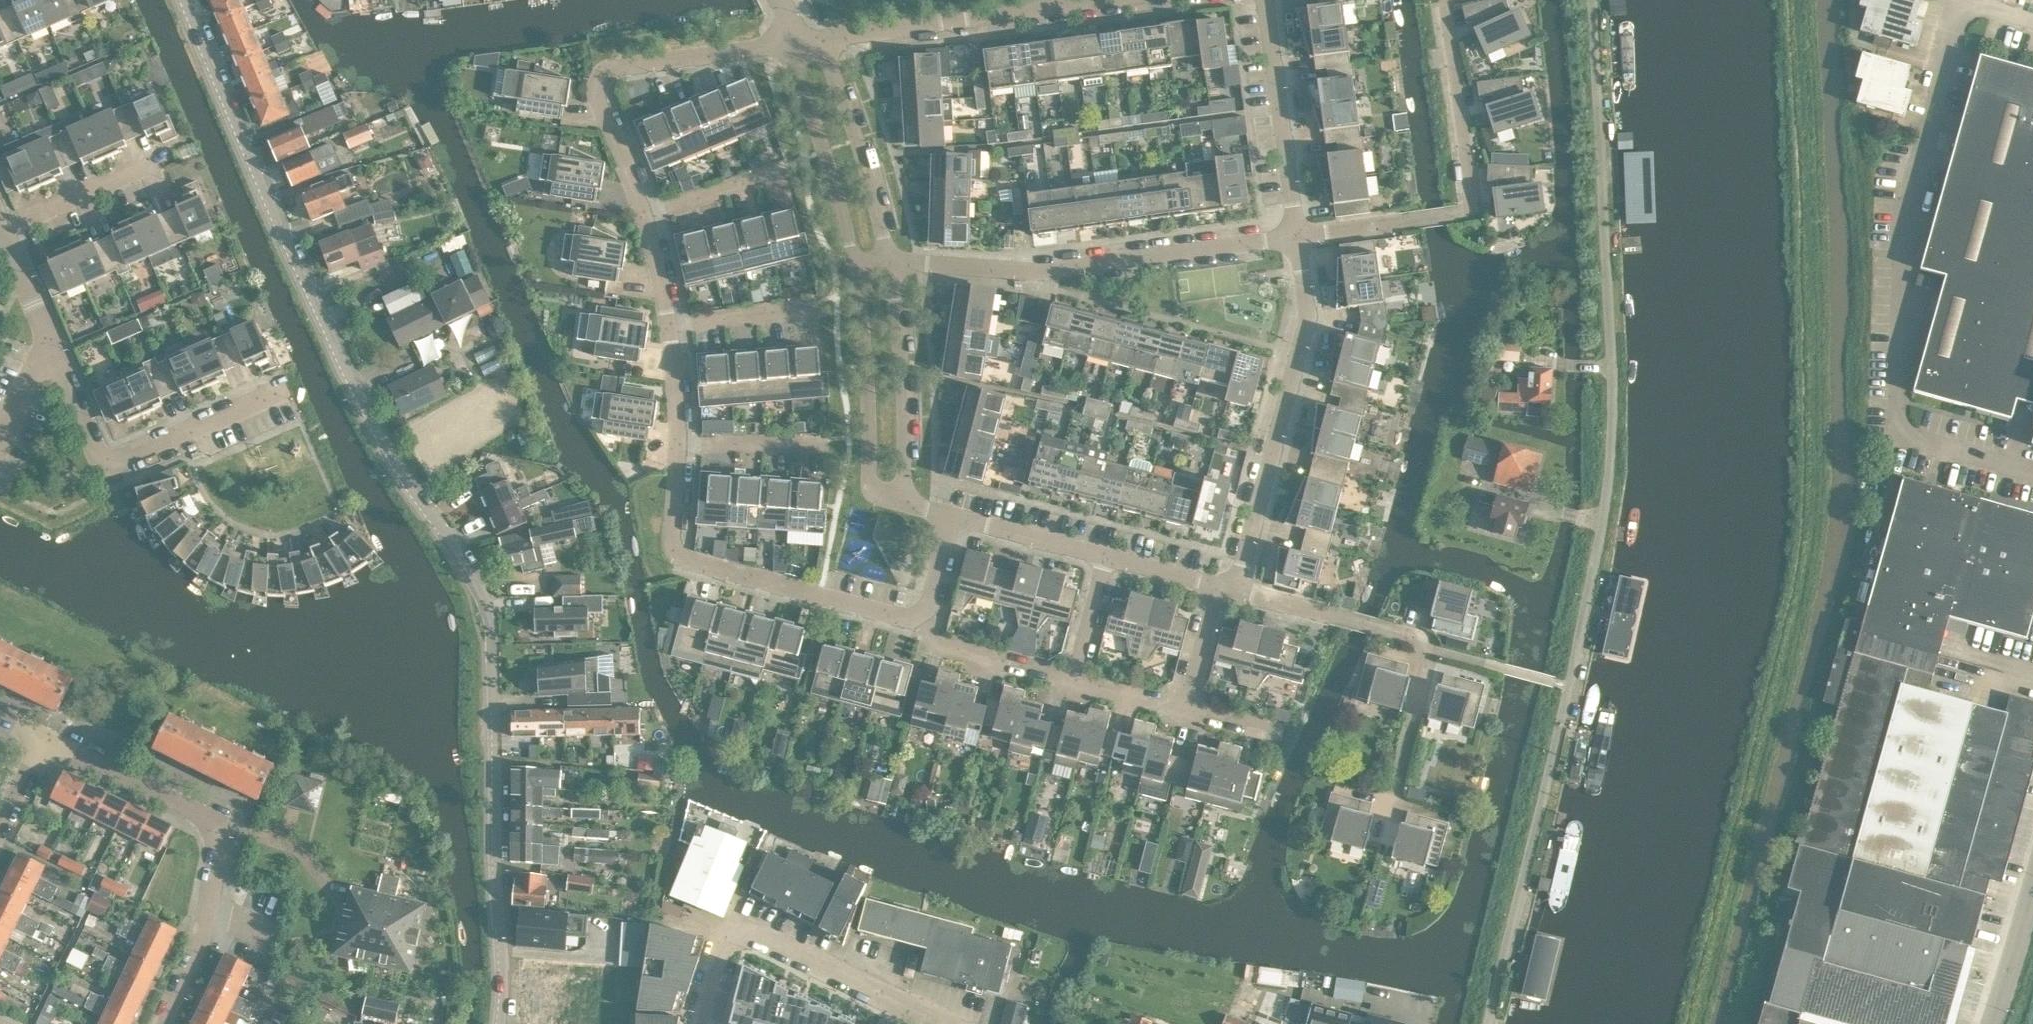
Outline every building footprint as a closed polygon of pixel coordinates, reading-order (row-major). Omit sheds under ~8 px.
[(7,16),(18,40),(28,35),(50,26),(38,0),(14,0),(13,0),(17,11),(7,16)] [(50,26),(69,18),(72,23),(84,18),(76,0),(38,0),(50,26)] [(84,18),(84,17),(82,12),(92,8),(110,0),(76,0),(84,18)] [(217,18),(244,7),(241,0),(209,0),(217,18)] [(257,2),(260,10),(273,5),(270,0),(262,0),(257,2)] [(1303,33),(1345,27),(1342,3),(1344,3),(1344,0),(1317,0),(1318,5),(1295,8),(1303,33)] [(1466,23),(1478,20),(1480,28),(1476,30),(1484,46),(1483,47),(1487,54),(1501,48),(1501,47),(1528,35),(1517,11),(1509,15),(1508,11),(1510,11),(1507,0),(1485,0),(1462,6),(1466,23)] [(1860,31),(1875,35),(1873,43),(1889,48),(1892,40),(1916,47),(1923,21),(1915,19),(1920,0),(1860,0),(1859,6),(1866,8),(1860,31)] [(217,18),(226,40),(253,29),(244,7),(217,18)] [(1639,15),(1618,16),(1622,107),(1642,106),(1639,15)] [(7,44),(18,40),(7,16),(0,19),(0,48),(7,44)] [(1188,20),(1166,24),(1171,65),(1172,65),(1171,59),(1202,55),(1204,69),(1198,23),(1189,24),(1188,20)] [(1222,20),(1198,23),(1204,69),(1228,66),(1222,20)] [(1144,26),(1143,27),(1149,68),(1171,65),(1166,24),(1148,26),(1149,30),(1144,31),(1144,26)] [(1121,30),(1120,30),(1126,71),(1149,68),(1143,27),(1125,29),(1126,33),(1122,34),(1121,30)] [(1313,50),(1315,69),(1353,63),(1352,63),(1350,63),(1345,27),(1303,33),(1308,51),(1313,50)] [(226,40),(235,61),(262,50),(253,29),(226,40)] [(1099,33),(1098,33),(1103,74),(1126,71),(1120,30),(1103,32),(1103,36),(1099,37),(1099,33)] [(272,37),(275,45),(287,39),(284,32),(272,37)] [(1075,36),(1081,78),(1082,86),(1105,83),(1103,74),(1098,33),(1080,35),(1081,40),(1077,40),(1076,36),(1075,36)] [(1054,39),(1053,39),(1058,81),(1081,78),(1075,36),(1058,38),(1058,43),(1054,43),(1054,39)] [(287,39),(275,45),(278,53),(291,48),(287,39)] [(1030,42),(1036,84),(1037,95),(1060,92),(1058,81),(1053,39),(1035,41),(1036,46),(1031,46),(1031,42),(1030,42)] [(1013,87),(1036,84),(1030,42),(1012,44),(1013,49),(1009,49),(1008,45),(1007,45),(1013,87)] [(992,90),(1013,87),(1007,45),(990,48),(990,52),(986,52),(985,48),(984,48),(990,91),(992,91),(992,90)] [(83,52),(87,60),(98,56),(94,47),(83,52)] [(901,73),(902,80),(939,78),(949,77),(947,47),(928,49),(928,56),(901,58),(901,60),(896,60),(897,73),(901,73)] [(969,50),(971,63),(980,62),(978,49),(969,50)] [(235,61),(244,82),(278,68),(275,61),(268,64),(262,50),(235,61)] [(475,55),(474,65),(497,68),(500,51),(475,55)] [(1904,89),(1910,66),(1862,52),(1855,77),(1863,80),(1856,103),(1904,116),(1911,91),(1904,89)] [(1920,268),(1945,275),(1913,391),(2011,418),(2016,399),(2032,404),(2032,70),(1980,55),(1920,268)] [(104,61),(108,70),(118,65),(114,56),(104,61)] [(91,66),(95,75),(105,71),(102,62),(91,66)] [(493,95),(510,97),(522,99),(520,111),(519,111),(519,112),(565,119),(565,118),(561,117),(565,97),(568,97),(571,79),(558,78),(559,75),(538,66),(538,63),(537,63),(535,74),(497,68),(493,95)] [(1305,82),(1313,106),(1355,101),(1352,77),(1354,77),(1353,63),(1315,69),(1326,68),(1328,79),(1305,82)] [(244,82),(253,104),(280,93),(274,80),(282,76),(278,68),(244,82)] [(300,75),(303,83),(315,78),(312,70),(300,75)] [(35,74),(38,82),(47,78),(43,71),(35,74)] [(1477,82),(1479,99),(1491,97),(1492,106),(1488,107),(1494,124),(1493,125),(1495,133),(1511,128),(1510,127),(1539,118),(1531,93),(1522,96),(1521,93),(1523,92),(1521,76),(1477,82)] [(315,78),(303,83),(307,91),(318,86),(315,78)] [(902,80),(903,101),(941,99),(939,78),(902,80)] [(717,88),(719,92),(720,92),(738,136),(738,134),(770,121),(771,123),(772,122),(763,100),(757,103),(748,80),(730,88),(728,83),(717,88)] [(974,85),(975,97),(984,96),(982,83),(974,85)] [(280,93),(253,104),(262,125),(289,114),(290,117),(300,112),(290,88),(280,93)] [(41,93),(45,102),(52,99),(49,90),(41,93)] [(27,96),(32,107),(40,103),(41,100),(37,91),(27,96)] [(132,102),(122,106),(132,130),(143,126),(147,137),(149,136),(148,136),(156,133),(157,134),(156,134),(157,135),(160,134),(163,142),(178,136),(168,115),(165,116),(155,92),(132,101),(132,102)] [(689,99),(691,104),(692,103),(710,148),(711,147),(710,146),(737,135),(737,136),(738,136),(720,92),(719,92),(702,99),(700,95),(689,99)] [(984,96),(975,97),(977,110),(986,108),(984,96)] [(905,123),(942,121),(952,120),(951,98),(941,99),(903,101),(905,123)] [(1209,105),(1210,114),(1236,111),(1234,98),(1209,101),(1209,105)] [(268,140),(278,161),(309,148),(305,136),(339,122),(347,115),(344,101),(294,122),(297,128),(268,140)] [(395,101),(388,103),(391,111),(398,109),(395,101)] [(1323,124),(1325,142),(1363,137),(1363,136),(1360,137),(1355,101),(1313,106),(1318,124),(1323,124)] [(661,111),(663,115),(664,115),(682,159),(683,159),(682,157),(709,146),(709,148),(710,148),(692,103),(691,104),(681,108),(679,103),(661,111)] [(1210,114),(1209,105),(1197,107),(1198,116),(1210,114)] [(112,110),(90,120),(106,157),(120,152),(119,150),(119,151),(118,149),(126,146),(127,145),(122,134),(132,130),(122,106),(112,111),(112,110)] [(405,108),(395,112),(397,116),(397,118),(407,114),(405,108)] [(395,111),(386,115),(388,120),(397,116),(395,112),(395,111)] [(1167,111),(1155,113),(1156,121),(1168,120),(1167,111)] [(1156,121),(1155,113),(1142,114),(1143,123),(1156,121)] [(655,170),(654,168),(681,157),(682,159),(664,115),(663,115),(653,119),(652,115),(634,122),(654,171),(655,170)] [(1122,117),(1110,119),(1111,128),(1123,126),(1122,117)] [(1224,118),(1211,120),(1212,129),(1225,127),(1224,118)] [(1111,128),(1110,119),(1097,121),(1098,129),(1111,128)] [(65,120),(54,124),(69,158),(79,153),(83,164),(85,164),(85,163),(92,160),(93,162),(93,163),(106,157),(90,120),(68,129),(65,120)] [(1212,129),(1211,120),(1199,122),(1200,130),(1212,129)] [(942,121),(905,123),(906,142),(921,141),(921,147),(944,145),(942,121)] [(54,124),(22,138),(42,185),(56,179),(55,178),(54,176),(62,173),(63,173),(58,162),(69,158),(54,124)] [(343,133),(350,148),(372,138),(366,124),(343,133)] [(1169,126),(1157,127),(1158,136),(1170,134),(1169,126)] [(1078,127),(1065,128),(1066,137),(1079,135),(1078,127)] [(1158,136),(1157,127),(1144,129),(1145,138),(1158,136)] [(1053,130),(1054,139),(1066,137),(1065,128),(1053,130)] [(1373,129),(1365,130),(1366,137),(1374,136),(1373,129)] [(986,131),(988,144),(997,143),(995,130),(986,131)] [(1032,130),(1019,131),(1021,140),(1033,138),(1032,130)] [(1021,140),(1019,131),(1007,133),(1008,142),(1021,140)] [(1124,132),(1111,134),(1113,142),(1125,141),(1124,132)] [(1113,142),(1111,134),(1099,135),(1100,144),(1113,142)] [(1079,135),(1066,137),(1067,145),(1080,144),(1079,135)] [(1066,137),(1054,139),(1055,147),(1067,145),(1066,137)] [(1316,156),(1323,180),(1365,174),(1362,151),(1364,150),(1363,137),(1325,142),(1325,143),(1336,141),(1338,153),(1316,156)] [(22,138),(0,148),(0,176),(4,185),(15,181),(20,192),(21,191),(28,188),(29,189),(29,190),(29,191),(42,185),(22,138)] [(331,143),(315,150),(283,164),(292,185),(320,173),(315,162),(335,153),(331,143)] [(1020,146),(1021,155),(1034,153),(1035,162),(1046,160),(1043,143),(1020,146)] [(548,154),(544,181),(556,183),(554,194),(553,194),(553,195),(599,202),(599,201),(596,201),(599,180),(602,180),(605,163),(592,161),(593,158),(572,149),(572,147),(571,146),(570,157),(548,154)] [(1009,157),(1021,155),(1020,146),(1008,148),(1009,157)] [(1648,245),(1645,151),(1626,152),(1629,246),(1648,245)] [(1509,163),(1521,163),(1521,155),(1509,154),(1509,163)] [(933,155),(932,178),(969,179),(970,156),(933,155)] [(748,160),(752,168),(762,163),(758,156),(748,160)] [(1240,156),(1217,160),(1223,205),(1246,202),(1240,156)] [(1187,172),(1186,172),(1191,214),(1214,211),(1213,207),(1223,205),(1217,160),(1216,160),(1218,173),(1188,178),(1187,172)] [(1487,181),(1499,182),(1499,190),(1495,190),(1497,209),(1496,209),(1497,217),(1513,215),(1513,214),(1542,210),(1539,184),(1529,186),(1529,182),(1531,182),(1532,165),(1487,164),(1487,181)] [(729,166),(719,169),(722,178),(732,175),(729,166)] [(1097,170),(1099,182),(1119,179),(1118,168),(1097,170)] [(301,191),(306,204),(305,208),(309,217),(312,219),(312,220),(334,211),(339,224),(350,219),(373,211),(368,198),(345,206),(340,191),(356,185),(351,171),(301,191)] [(1071,175),(1073,187),(1079,229),(1079,225),(1083,224),(1083,228),(1101,226),(1095,184),(1094,172),(1071,175)] [(1186,172),(1163,175),(1169,217),(1170,217),(1169,212),(1173,212),(1174,216),(1191,214),(1186,172)] [(1365,174),(1323,180),(1328,198),(1333,197),(1335,217),(1370,212),(1365,174)] [(1163,175),(1141,178),(1146,220),(1147,220),(1146,215),(1151,215),(1151,219),(1169,217),(1163,175)] [(680,182),(683,192),(694,188),(691,178),(680,182)] [(932,178),(931,199),(969,200),(969,179),(932,178)] [(1141,178),(1118,181),(1124,223),(1125,223),(1124,218),(1128,218),(1129,222),(1146,220),(1141,178)] [(180,213),(170,218),(181,242),(191,237),(213,228),(203,203),(206,202),(197,180),(182,187),(186,195),(183,196),(184,197),(185,199),(177,202),(176,202),(180,213)] [(1118,181),(1095,184),(1101,226),(1102,226),(1101,221),(1105,221),(1106,225),(1124,223),(1118,181)] [(510,182),(502,185),(506,196),(514,193),(510,182)] [(1073,187),(1050,190),(1056,232),(1057,232),(1056,228),(1060,227),(1061,231),(1079,229),(1073,187)] [(1011,189),(1013,202),(1021,201),(1020,188),(1011,189)] [(1056,232),(1050,190),(1029,193),(1029,192),(1027,192),(1033,235),(1034,235),(1033,231),(1038,230),(1038,234),(1056,232)] [(931,199),(931,221),(968,222),(969,200),(931,199)] [(1021,201),(1013,202),(1014,214),(1023,213),(1021,201)] [(146,212),(132,218),(149,256),(171,246),(170,246),(181,242),(170,218),(160,222),(155,211),(154,212),(147,215),(146,214),(146,213),(146,212)] [(762,214),(763,219),(764,219),(775,265),(775,263),(809,255),(809,257),(811,257),(805,233),(799,235),(794,211),(774,216),(773,211),(762,214)] [(373,216),(375,225),(396,221),(394,212),(373,216)] [(117,241),(106,245),(119,275),(131,270),(129,264),(149,256),(132,218),(119,224),(120,225),(121,226),(113,230),(113,229),(112,230),(117,241)] [(732,221),(734,226),(746,272),(746,270),(774,264),(774,265),(775,265),(764,219),(763,219),(745,223),(744,218),(732,221)] [(968,222),(931,221),(930,240),(945,240),(945,246),(967,247),(968,222)] [(359,258),(364,270),(385,262),(371,224),(321,243),(331,269),(359,258)] [(570,234),(566,261),(578,263),(577,274),(575,274),(575,276),(621,282),(621,281),(618,281),(619,269),(622,269),(623,269),(623,268),(624,261),(627,243),(614,241),(615,239),(594,230),(595,227),(593,227),(575,225),(573,235),(570,234)] [(703,228),(704,233),(705,233),(716,279),(717,279),(717,277),(745,271),(745,272),(746,272),(734,226),(716,230),(715,225),(703,228)] [(1013,243),(1024,244),(1025,231),(1014,230),(1013,243)] [(705,233),(704,233),(687,237),(686,232),(674,235),(686,286),(688,286),(687,284),(715,278),(716,279),(705,233)] [(1004,248),(1013,248),(1013,235),(1004,235),(1004,248)] [(82,240),(69,246),(85,283),(107,274),(106,274),(116,269),(119,275),(106,245),(96,250),(91,239),(90,239),(90,240),(83,243),(82,241),(82,240)] [(1337,264),(1337,283),(1379,277),(1374,239),(1339,244),(1342,264),(1337,264)] [(85,283),(69,246),(55,251),(56,253),(56,252),(57,254),(49,257),(48,258),(53,269),(42,273),(53,297),(63,293),(85,283)] [(203,270),(208,283),(224,277),(218,264),(203,270)] [(1916,283),(1936,289),(1939,279),(1918,273),(1916,283)] [(386,319),(399,346),(447,323),(447,324),(475,311),(475,310),(491,302),(477,274),(461,282),(433,295),(434,296),(386,319)] [(1359,305),(1361,321),(1388,323),(1385,300),(1383,301),(1379,277),(1337,283),(1336,308),(1359,305)] [(957,285),(954,307),(991,313),(994,291),(957,285)] [(793,287),(781,289),(782,299),(795,297),(793,287)] [(751,290),(754,302),(763,300),(760,288),(751,290)] [(166,289),(139,296),(142,309),(169,303),(166,289)] [(191,296),(194,305),(205,300),(202,291),(191,296)] [(720,295),(724,307),(735,304),(731,292),(720,295)] [(1025,296),(1022,320),(1041,326),(1042,319),(1034,317),(1037,305),(1038,305),(1040,298),(1037,297),(1036,297),(1025,296)] [(1042,345),(1065,351),(1076,309),(1059,304),(1058,309),(1053,308),(1054,303),(1053,303),(1042,345)] [(592,314),(588,341),(600,343),(599,355),(597,354),(597,356),(643,363),(643,361),(640,361),(643,340),(646,341),(649,323),(643,322),(644,313),(646,314),(646,312),(596,305),(595,315),(592,314)] [(1034,317),(1042,319),(1046,307),(1038,305),(1037,305),(1034,317)] [(954,307),(951,328),(987,334),(991,313),(954,307)] [(1065,351),(1087,356),(1098,315),(1081,310),(1079,314),(1075,313),(1077,309),(1076,309),(1065,351)] [(488,317),(487,325),(489,332),(496,337),(504,334),(504,326),(502,320),(495,314),(488,317)] [(102,320),(105,327),(116,322),(113,315),(102,320)] [(146,315),(139,318),(143,328),(150,325),(146,315)] [(1087,356),(1109,362),(1120,321),(1103,316),(1102,320),(1098,319),(1099,315),(1098,315),(1087,356)] [(232,331),(221,336),(232,359),(242,355),(247,366),(248,365),(255,362),(256,364),(256,365),(259,364),(263,372),(277,365),(268,344),(265,346),(254,321),(232,331)] [(1109,362),(1132,368),(1142,326),(1125,322),(1124,326),(1120,325),(1121,321),(1120,321),(1109,362)] [(1335,330),(1332,356),(1374,366),(1380,344),(1382,344),(1388,323),(1361,321),(1357,336),(1335,330)] [(126,324),(107,332),(111,342),(130,334),(126,324)] [(1132,368),(1154,373),(1164,332),(1147,328),(1146,332),(1142,331),(1143,327),(1142,326),(1132,368)] [(951,328),(947,350),(984,356),(987,334),(951,328)] [(417,338),(426,363),(443,357),(434,332),(417,338)] [(1030,332),(1027,345),(1035,347),(1038,335),(1030,332)] [(1154,373),(1176,379),(1186,338),(1169,333),(1168,338),(1164,337),(1165,332),(1164,332),(1154,373)] [(211,340),(189,349),(206,387),(219,381),(218,380),(218,378),(225,375),(226,375),(222,364),(232,359),(221,336),(211,340)] [(1176,379),(1198,384),(1208,344),(1191,339),(1190,343),(1186,342),(1187,338),(1186,338),(1176,379)] [(1495,362),(1514,364),(1516,342),(1497,340),(1496,351),(1497,351),(1495,362)] [(1226,400),(1227,400),(1239,356),(1229,353),(1230,349),(1208,344),(1198,384),(1198,385),(1200,379),(1230,387),(1226,400)] [(1035,347),(1027,345),(1024,357),(1032,359),(1035,347)] [(786,347),(787,352),(788,352),(792,399),(792,397),(827,395),(827,396),(829,396),(827,373),(820,373),(818,349),(799,351),(798,346),(786,347)] [(757,349),(757,354),(758,354),(762,402),(762,400),(791,398),(791,399),(792,399),(788,352),(787,352),(769,353),(769,348),(757,349)] [(156,358),(155,358),(168,387),(178,383),(183,394),(184,393),(191,390),(192,391),(192,392),(206,387),(189,349),(168,359),(158,363),(156,358)] [(984,356),(947,350),(944,369),(950,370),(949,375),(980,380),(984,356)] [(727,352),(727,357),(728,357),(732,404),(733,404),(732,402),(761,400),(761,402),(762,402),(758,354),(757,354),(739,356),(739,351),(727,352)] [(728,357),(727,357),(709,358),(709,353),(697,354),(701,407),(703,407),(702,405),(731,402),(731,404),(732,404),(728,357)] [(1239,356),(1227,400),(1250,406),(1261,362),(1239,356)] [(1335,375),(1330,394),(1367,403),(1367,402),(1365,402),(1374,366),(1332,356),(1331,374),(1335,375)] [(145,368),(125,377),(142,414),(155,409),(154,407),(154,408),(154,406),(161,403),(162,402),(158,391),(168,387),(155,358),(143,363),(145,368)] [(390,385),(403,414),(446,394),(433,365),(390,385)] [(1500,391),(1499,409),(1517,410),(1527,411),(1526,415),(1541,416),(1541,402),(1549,402),(1551,369),(1530,367),(1529,379),(1519,378),(1518,392),(1500,391)] [(600,393),(596,419),(609,421),(607,433),(606,433),(606,434),(651,441),(651,440),(648,439),(651,419),(655,419),(657,401),(651,400),(652,392),(654,392),(655,391),(625,386),(626,378),(604,374),(601,393),(600,393)] [(142,414),(125,377),(104,386),(93,391),(103,415),(114,410),(119,421),(120,421),(120,420),(127,417),(128,419),(128,420),(142,414)] [(1021,389),(1029,391),(1033,379),(1024,377),(1021,389)] [(1483,382),(1478,400),(1493,404),(1498,386),(1483,382)] [(1041,394),(1054,396),(1056,388),(1043,385),(1041,394)] [(968,387),(963,409),(999,419),(1004,397),(968,387)] [(1056,388),(1054,396),(1066,398),(1068,390),(1056,388)] [(1316,402),(1314,428),(1355,438),(1361,415),(1363,416),(1367,403),(1330,394),(1341,397),(1338,408),(1316,402)] [(1087,397),(1085,405),(1097,409),(1099,400),(1087,397)] [(1036,408),(1048,410),(1050,402),(1038,399),(1036,408)] [(1099,400),(1097,409),(1109,412),(1111,403),(1099,400)] [(1050,402),(1048,410),(1061,413),(1062,404),(1050,402)] [(1083,414),(1095,417),(1097,409),(1085,405),(1083,414)] [(1130,414),(1142,417),(1144,409),(1132,405),(1130,414)] [(963,409),(957,430),(993,439),(999,419),(963,409)] [(1097,409),(1095,417),(1107,420),(1109,412),(1097,409)] [(1144,409),(1142,417),(1154,420),(1156,412),(1144,409)] [(1174,426),(1186,429),(1188,420),(1176,417),(1174,426)] [(705,431),(735,430),(735,418),(704,419),(705,431)] [(1126,428),(1138,432),(1140,423),(1128,420),(1126,428)] [(1188,420),(1186,429),(1198,432),(1200,423),(1188,420)] [(804,422),(795,423),(795,433),(805,432),(804,422)] [(763,423),(755,423),(755,433),(763,433),(763,423)] [(1140,423),(1138,432),(1150,435),(1152,426),(1140,423)] [(1316,447),(1311,465),(1346,474),(1355,438),(1314,428),(1312,446),(1316,447)] [(1217,437),(1230,440),(1232,432),(1220,429),(1217,437)] [(957,430),(952,451),(988,460),(993,439),(957,430)] [(1170,440),(1183,443),(1185,435),(1172,431),(1170,440)] [(1026,435),(1023,447),(1032,449),(1035,437),(1026,435)] [(1185,435),(1183,443),(1194,446),(1197,438),(1185,435)] [(1466,457),(1498,465),(1502,445),(1471,436),(1466,457)] [(1035,486),(1052,491),(1063,450),(1042,445),(1042,443),(1040,443),(1029,485),(1030,485),(1031,481),(1036,482),(1035,486)] [(1214,451),(1226,455),(1228,446),(1216,443),(1214,451)] [(1502,445),(1498,465),(1493,482),(1530,492),(1540,453),(1502,444),(1502,445)] [(1032,449),(1023,447),(1020,460),(1029,462),(1032,449)] [(1056,492),(1074,497),(1085,456),(1063,450),(1052,491),(1054,487),(1058,488),(1056,492)] [(988,460),(952,451),(947,469),(961,473),(960,478),(981,484),(988,460)] [(1079,498),(1096,502),(1107,462),(1085,456),(1074,497),(1075,497),(1076,492),(1080,494),(1079,498)] [(1140,514),(1151,473),(1153,466),(1150,462),(1135,458),(1130,461),(1129,467),(1118,508),(1119,508),(1120,504),(1124,505),(1123,509),(1140,514)] [(479,491),(488,513),(516,501),(538,493),(538,491),(530,495),(526,486),(512,491),(507,479),(502,467),(501,467),(498,460),(485,466),(488,473),(474,478),(479,491)] [(1101,504),(1118,508),(1129,467),(1107,462),(1096,502),(1097,503),(1098,498),(1102,499),(1101,504)] [(1302,483),(1295,500),(1336,510),(1346,474),(1311,465),(1307,484),(1302,483)] [(1015,481),(1023,483),(1026,470),(1018,468),(1015,481)] [(728,526),(732,479),(731,479),(720,478),(720,473),(701,471),(697,524),(699,524),(699,522),(728,525),(728,526)] [(1185,522),(1194,524),(1206,480),(1205,480),(1175,472),(1173,479),(1162,520),(1184,525),(1185,522)] [(1145,515),(1162,520),(1173,479),(1151,473),(1140,514),(1141,514),(1142,510),(1146,511),(1145,515)] [(731,474),(731,479),(732,479),(728,526),(729,526),(729,525),(758,527),(757,528),(758,529),(762,481),(761,481),(750,480),(750,475),(731,474)] [(787,531),(788,531),(792,483),(791,483),(773,482),(773,477),(761,476),(761,481),(762,481),(758,529),(759,529),(759,527),(788,529),(787,531)] [(146,516),(147,517),(183,498),(183,497),(179,499),(174,489),(177,488),(178,488),(175,477),(136,488),(139,500),(141,506),(142,506),(145,505),(150,514),(146,516)] [(1862,622),(1859,632),(1937,654),(1948,616),(2026,638),(2032,613),(2032,513),(2009,507),(1903,477),(1862,622)] [(792,483),(788,531),(789,531),(789,529),(823,531),(823,533),(825,533),(827,510),(820,509),(822,485),(810,484),(810,479),(791,478),(791,483),(792,483)] [(1206,480),(1194,524),(1217,530),(1229,486),(1206,480)] [(1497,495),(1482,492),(1479,502),(1494,506),(1491,519),(1494,520),(1491,532),(1514,538),(1517,526),(1521,527),(1521,523),(1524,522),(1526,516),(1524,514),(1526,503),(1497,495)] [(516,501),(488,513),(497,534),(525,522),(520,508),(537,501),(538,501),(541,500),(538,493),(516,501)] [(163,541),(163,542),(195,516),(194,515),(191,518),(184,509),(187,507),(188,507),(183,498),(147,517),(155,533),(156,533),(156,532),(158,530),(165,539),(163,541)] [(590,503),(589,500),(551,510),(554,522),(557,521),(592,514),(593,514),(590,503)] [(1306,529),(1303,540),(1329,547),(1332,534),(1330,533),(1336,510),(1295,500),(1285,523),(1306,529)] [(184,563),(210,531),(209,531),(207,534),(198,527),(200,524),(201,524),(195,516),(163,542),(175,556),(176,556),(175,555),(177,553),(186,560),(184,563)] [(592,516),(543,527),(499,537),(501,545),(500,545),(506,568),(521,564),(524,573),(545,568),(540,545),(577,537),(576,534),(595,530),(592,516)] [(338,532),(330,537),(353,572),(368,562),(367,561),(365,559),(373,551),(373,552),(375,551),(350,526),(349,527),(349,528),(341,536),(339,533),(338,532)] [(209,579),(209,580),(228,543),(227,542),(225,546),(215,541),(217,538),(218,537),(210,531),(184,563),(198,575),(199,574),(200,571),(210,576),(209,579)] [(320,544),(311,547),(326,586),(343,579),(343,578),(342,578),(341,575),(350,569),(352,572),(353,572),(330,537),(329,538),(332,542),(322,548),(321,545),(320,544)] [(1329,547),(1303,540),(1300,552),(1278,546),(1274,584),(1299,590),(1302,579),(1317,583),(1323,559),(1326,560),(1329,547)] [(237,590),(248,551),(247,550),(246,554),(235,551),(236,548),(237,547),(228,543),(209,580),(226,588),(226,587),(226,586),(227,583),(238,586),(237,590)] [(300,551),(290,553),(297,593),(315,591),(315,589),(313,586),(324,583),(325,586),(326,586),(311,547),(310,548),(312,551),(301,555),(300,553),(300,551)] [(973,597),(994,602),(1003,570),(988,566),(991,556),(967,549),(952,608),(961,611),(962,611),(973,597)] [(266,595),(267,595),(269,554),(268,554),(268,558),(257,557),(257,554),(257,553),(248,551),(237,590),(255,595),(255,594),(255,591),(266,591),(266,595)] [(269,554),(267,595),(285,596),(285,595),(285,592),(295,590),(296,593),(297,593),(290,553),(290,557),(279,559),(279,556),(279,554),(269,554)] [(774,559),(774,570),(786,571),(786,560),(774,559)] [(1019,626),(1028,628),(1043,569),(1020,563),(1017,574),(1003,570),(994,602),(1015,608),(1019,626)] [(1043,569),(1028,628),(1036,630),(1037,631),(1048,616),(1070,622),(1079,590),(1063,586),(1066,575),(1043,569)] [(582,576),(554,576),(554,595),(582,595),(582,576)] [(1603,656),(1631,662),(1646,583),(1619,578),(1603,656)] [(1430,616),(1446,620),(1443,633),(1472,640),(1478,617),(1467,614),(1473,591),(1472,590),(1471,592),(1440,584),(1440,582),(1439,582),(1430,616)] [(1130,655),(1139,657),(1154,598),(1131,592),(1128,603),(1113,599),(1105,631),(1126,637),(1129,655),(1130,655)] [(562,607),(534,608),(535,631),(554,631),(554,636),(577,636),(594,636),(594,623),(588,623),(587,613),(603,613),(603,595),(562,596),(562,607)] [(673,654),(703,662),(717,608),(716,607),(706,605),(707,600),(689,595),(673,654)] [(1154,598),(1139,657),(1147,660),(1159,646),(1181,651),(1189,619),(1174,615),(1177,604),(1154,598)] [(703,662),(732,669),(746,615),(745,615),(735,612),(736,608),(718,603),(716,607),(717,608),(703,662)] [(762,677),(764,667),(775,623),(774,623),(764,620),(765,615),(747,610),(745,615),(746,615),(732,669),(762,677)] [(1862,622),(1845,617),(1821,700),(1838,705),(1799,844),(1851,858),(1975,893),(1980,876),(1996,880),(2032,747),(2032,699),(2009,692),(2003,711),(1927,690),(1937,654),(1859,632),(1862,622)] [(775,623),(764,667),(798,676),(797,678),(799,678),(805,655),(799,654),(805,631),(786,626),(787,621),(776,618),(774,623),(775,623)] [(1239,684),(1248,686),(1263,627),(1240,621),(1237,631),(1222,627),(1214,660),(1235,666),(1239,684)] [(1263,627),(1248,686),(1256,688),(1257,688),(1268,674),(1302,683),(1305,669),(1294,666),(1299,647),(1284,643),(1286,633),(1263,627)] [(1447,636),(1445,645),(1466,651),(1468,642),(1447,636)] [(57,711),(73,678),(0,641),(0,683),(57,711)] [(840,700),(841,701),(853,654),(854,655),(855,650),(836,645),(835,650),(823,646),(811,693),(812,693),(813,691),(841,699),(840,700)] [(869,708),(870,708),(882,662),(883,662),(884,658),(872,654),(871,659),(865,658),(867,653),(855,650),(854,655),(853,654),(841,701),(842,699),(870,706),(869,708)] [(1356,697),(1368,700),(1367,703),(1368,703),(1369,701),(1400,710),(1400,711),(1401,712),(1410,678),(1394,674),(1397,661),(1368,653),(1356,697)] [(610,676),(598,672),(598,656),(538,665),(538,690),(536,690),(536,691),(559,690),(559,692),(567,692),(567,706),(611,705),(610,676)] [(893,665),(883,662),(882,662),(870,708),(871,707),(899,714),(898,716),(900,716),(913,665),(894,660),(893,665)] [(910,725),(944,734),(959,674),(939,668),(935,684),(922,681),(910,725)] [(967,728),(979,731),(988,698),(987,698),(985,706),(974,703),(978,687),(958,682),(960,674),(959,674),(944,734),(950,735),(964,738),(965,736),(967,728)] [(1427,719),(1429,719),(1429,717),(1460,726),(1460,727),(1461,728),(1462,725),(1474,728),(1485,684),(1456,676),(1452,689),(1436,685),(1427,719)] [(1008,751),(1009,751),(1025,691),(1004,686),(1000,702),(988,698),(979,731),(980,732),(982,723),(994,727),(992,734),(991,737),(1005,740),(1005,741),(1011,742),(1008,751)] [(1032,745),(1045,749),(1051,724),(1039,720),(1043,705),(1023,699),(1026,691),(1025,691),(1009,751),(1016,753),(1016,752),(1030,755),(1030,753),(1032,745)] [(712,694),(706,717),(718,720),(724,697),(712,694)] [(1586,699),(1566,800),(1583,803),(1601,807),(1622,706),(1586,699)] [(614,708),(589,709),(590,734),(615,734),(614,708)] [(639,708),(614,708),(615,734),(640,733),(639,708)] [(1068,766),(1075,768),(1090,708),(1087,716),(1068,711),(1063,727),(1051,724),(1045,749),(1057,752),(1055,759),(1055,762),(1068,765),(1068,766)] [(1100,754),(1112,758),(1119,733),(1107,729),(1111,714),(1090,708),(1075,768),(1077,760),(1083,762),(1083,761),(1097,764),(1098,762),(1100,754)] [(589,709),(564,710),(565,735),(590,734),(589,709)] [(539,736),(539,710),(513,711),(514,736),(539,736)] [(564,710),(539,710),(539,736),(565,735),(564,710)] [(154,748),(258,800),(275,766),(171,714),(154,748)] [(736,719),(731,741),(741,743),(746,721),(736,719)] [(1119,733),(1112,758),(1124,761),(1122,768),(1123,768),(1122,771),(1136,774),(1136,775),(1141,777),(1142,777),(1156,725),(1135,720),(1131,736),(1119,733)] [(1137,793),(1166,800),(1171,782),(1175,783),(1182,758),(1170,755),(1174,739),(1154,734),(1156,726),(1156,725),(1142,777),(1141,777),(1137,793)] [(772,754),(782,757),(786,741),(776,739),(772,754)] [(660,773),(670,774),(674,741),(664,740),(660,773)] [(1199,801),(1205,802),(1221,743),(1220,742),(1218,750),(1198,745),(1194,761),(1182,758),(1175,783),(1188,786),(1186,794),(1185,796),(1199,800),(1199,801)] [(1221,743),(1205,802),(1212,804),(1212,803),(1224,806),(1223,807),(1231,809),(1231,808),(1239,810),(1239,808),(1240,808),(1243,795),(1255,798),(1254,800),(1255,801),(1262,774),(1249,770),(1250,767),(1237,764),(1241,748),(1221,743)] [(529,745),(529,758),(538,757),(538,745),(529,745)] [(512,766),(512,785),(556,789),(556,788),(561,788),(561,769),(512,766)] [(834,772),(840,782),(850,776),(844,766),(834,772)] [(52,796),(74,807),(86,783),(64,772),(52,796)] [(890,792),(902,795),(906,779),(904,774),(896,772),(890,792)] [(638,785),(663,788),(665,777),(639,774),(638,785)] [(866,798),(885,803),(892,779),(872,774),(866,798)] [(322,782),(294,775),(287,803),(315,810),(322,782)] [(74,807),(96,818),(108,794),(86,783),(74,807)] [(512,785),(512,804),(543,807),(543,795),(556,795),(556,789),(512,785)] [(1410,787),(1408,796),(1422,800),(1424,790),(1410,787)] [(569,794),(569,799),(582,800),(585,801),(585,791),(576,790),(569,790),(569,794)] [(1320,835),(1331,838),(1331,841),(1332,841),(1332,840),(1364,848),(1363,850),(1364,850),(1373,816),(1358,812),(1361,799),(1331,792),(1320,835)] [(96,818),(118,829),(130,804),(108,794),(96,818)] [(935,799),(926,799),(927,813),(936,812),(935,799)] [(118,829),(140,840),(152,815),(130,804),(118,829)] [(512,804),(512,823),(543,826),(543,817),(563,818),(563,808),(543,807),(512,804)] [(571,816),(607,818),(607,810),(572,808),(571,816)] [(1544,898),(1562,902),(1584,819),(1566,814),(1544,898)] [(152,815),(140,840),(160,850),(172,825),(152,815)] [(1391,857),(1392,857),(1393,856),(1424,864),(1424,866),(1425,866),(1426,863),(1437,866),(1449,822),(1419,815),(1416,828),(1400,823),(1391,857)] [(1028,819),(1023,837),(1041,842),(1046,824),(1028,819)] [(694,839),(692,843),(720,855),(745,865),(752,846),(735,838),(736,835),(738,831),(736,826),(721,820),(719,826),(717,831),(700,824),(695,835),(694,839)] [(543,826),(512,823),(512,841),(512,842),(533,844),(543,845),(555,845),(558,846),(560,846),(560,838),(561,836),(552,835),(551,836),(551,837),(543,836),(543,826)] [(572,838),(609,840),(609,830),(573,828),(572,838)] [(1013,832),(1012,836),(1015,841),(1019,842),(1021,834),(1013,832)] [(1093,834),(1090,847),(1099,849),(1102,836),(1093,834)] [(1139,868),(1152,871),(1160,842),(1147,839),(1139,868)] [(533,844),(512,842),(511,861),(543,863),(542,864),(542,865),(551,865),(559,866),(560,846),(558,846),(555,845),(543,845),(533,844)] [(692,843),(671,895),(699,907),(720,855),(699,846),(692,843)] [(1799,844),(1787,887),(1800,891),(1769,1003),(1765,1002),(1758,1023),(1798,1023),(1801,1014),(1837,1023),(1948,1023),(1984,894),(1975,893),(1851,858),(1799,844)] [(37,853),(49,859),(53,851),(41,845),(37,853)] [(575,862),(590,863),(591,848),(576,847),(575,862)] [(749,893),(813,925),(839,872),(791,848),(785,859),(769,851),(749,893)] [(19,853),(10,871),(55,893),(58,886),(40,876),(45,866),(19,853)] [(58,864),(69,870),(74,861),(63,855),(58,864)] [(720,855),(699,907),(723,917),(745,865),(742,864),(720,855)] [(1194,855),(1184,893),(1198,897),(1208,859),(1194,855)] [(74,861),(69,870),(82,876),(86,867),(74,861)] [(10,871),(1,889),(27,902),(32,891),(51,901),(55,893),(10,871)] [(512,904),(544,906),(546,886),(545,886),(546,874),(521,872),(521,878),(515,878),(512,904)] [(818,927),(845,940),(857,906),(856,906),(866,884),(845,873),(818,927)] [(566,889),(591,893),(594,879),(568,874),(566,889)] [(105,876),(101,885),(112,891),(117,882),(105,876)] [(333,954),(411,972),(427,903),(393,895),(396,881),(382,877),(378,891),(349,885),(333,954)] [(1372,877),(1365,904),(1378,908),(1385,880),(1372,877)] [(129,888),(117,882),(112,891),(122,896),(125,897),(129,888)] [(112,891),(101,885),(98,892),(115,900),(125,905),(128,899),(125,897),(122,896),(112,891)] [(0,891),(0,911),(37,929),(40,921),(22,912),(27,902),(1,889),(0,891)] [(103,917),(106,918),(107,918),(115,900),(98,892),(95,891),(86,909),(103,917)] [(78,893),(74,903),(86,909),(91,899),(78,893)] [(927,948),(920,972),(999,993),(1012,945),(972,934),(974,928),(867,898),(858,930),(927,948)] [(663,901),(662,910),(677,917),(681,907),(663,901)] [(74,903),(71,910),(82,916),(86,909),(74,903)] [(588,915),(520,908),(517,946),(565,950),(566,935),(586,937),(588,915)] [(9,939),(14,927),(33,937),(37,929),(0,911),(0,934),(9,939)] [(89,914),(85,923),(93,927),(97,917),(89,914)] [(146,927),(127,918),(123,926),(168,948),(177,930),(151,917),(146,927)] [(42,922),(39,929),(51,935),(54,928),(42,922)] [(623,923),(622,933),(645,935),(645,924),(623,923)] [(637,1010),(681,1012),(706,938),(651,923),(637,1010)] [(133,954),(159,966),(163,958),(164,957),(167,950),(168,948),(137,932),(133,931),(123,926),(119,933),(119,934),(120,934),(133,940),(138,943),(133,954)] [(622,933),(621,944),(644,945),(645,935),(622,933)] [(19,965),(28,969),(31,971),(35,963),(4,948),(9,939),(0,934),(0,956),(19,965)] [(1546,1004),(1561,943),(1536,936),(1520,998),(1546,1004)] [(621,944),(621,954),(644,955),(644,945),(621,944)] [(92,954),(102,959),(106,951),(96,946),(92,954)] [(1104,946),(1098,962),(1106,965),(1112,949),(1104,946)] [(74,947),(68,960),(79,965),(86,952),(74,947)] [(225,953),(217,972),(243,984),(248,975),(266,984),(271,976),(252,967),(252,966),(225,953)] [(109,955),(106,962),(151,984),(159,966),(133,954),(128,964),(109,955)] [(644,955),(621,954),(620,965),(643,966),(644,955)] [(15,972),(19,965),(0,956),(0,965),(15,972)] [(522,959),(520,988),(609,994),(611,964),(522,959)] [(121,979),(115,990),(141,1003),(151,984),(106,962),(102,970),(121,979)] [(19,965),(15,972),(24,976),(28,969),(19,965)] [(728,1023),(755,1023),(756,1023),(854,1023),(855,1020),(852,1019),(853,1019),(852,1018),(851,1019),(847,1016),(846,1015),(845,1016),(830,1008),(831,1008),(830,1007),(829,1008),(825,1005),(824,1004),(823,1005),(786,986),(787,986),(786,985),(785,986),(781,983),(780,982),(779,983),(765,975),(765,976),(743,965),(741,974),(738,987),(733,1004),(734,1004),(730,1021),(729,1021),(728,1023)] [(217,972),(208,990),(253,1012),(256,1004),(238,995),(243,984),(217,972)] [(1333,998),(1361,1002),(1364,983),(1336,979),(1333,998)] [(55,982),(50,991),(80,1006),(84,997),(55,982)] [(92,991),(88,998),(133,1020),(141,1003),(115,990),(111,1000),(92,991)] [(208,990),(199,1008),(226,1021),(231,1010),(249,1019),(253,1012),(208,990)] [(3,1002),(17,1009),(21,1002),(7,995),(4,993),(1,1001),(3,1002)] [(49,994),(46,1002),(55,1006),(58,998),(49,994)] [(366,995),(362,1013),(396,1020),(399,1002),(366,995)] [(99,1023),(131,1023),(133,1020),(88,998),(85,1006),(103,1015),(99,1023)] [(58,1008),(55,1006),(45,1002),(40,1013),(53,1019),(58,1008)] [(1000,1023),(1022,1023),(1027,1008),(1007,1002),(1000,1023)] [(518,1023),(591,1023),(592,1008),(550,1006),(519,1004),(518,1023)] [(1306,1023),(1349,1023),(1349,1022),(1357,1023),(1394,1023),(1380,1021),(1381,1019),(1367,1016),(1367,1018),(1351,1014),(1311,1004),(1306,1023)] [(191,1023),(224,1023),(226,1021),(199,1008),(191,1023)] [(270,1021),(276,1023),(281,1023),(286,1014),(275,1009),(270,1021)] [(637,1014),(636,1023),(678,1023),(680,1016),(637,1014)] [(1222,1023),(1248,1023),(1248,1022),(1227,1014),(1222,1023)] [(1150,1022),(1134,1016),(1131,1023),(1149,1023),(1150,1022)]
